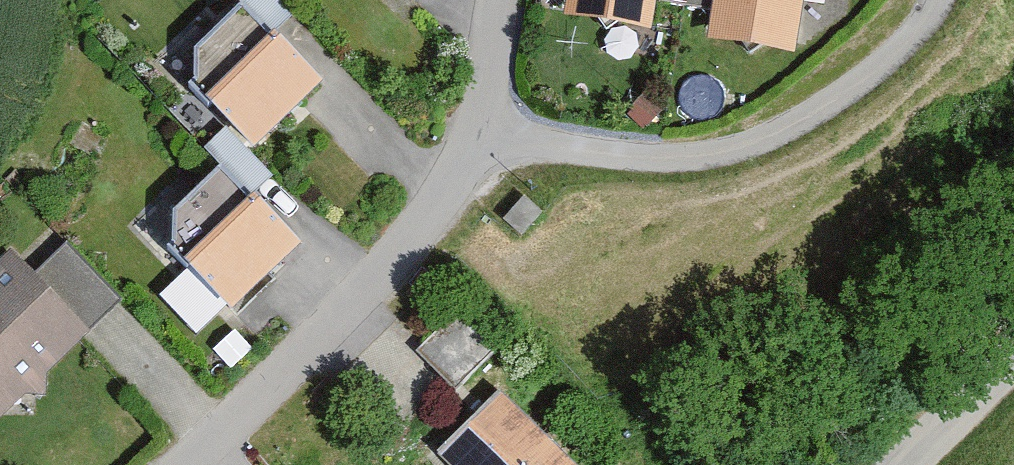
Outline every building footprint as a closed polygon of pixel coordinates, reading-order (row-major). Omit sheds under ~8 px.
[(567,37),(660,46),(666,0),(572,0),(567,37)] [(712,59),(803,67),(812,0),(722,0),(712,59)] [(175,84),(253,162),(322,100),(243,21),(175,84)] [(232,327),(303,255),(223,181),(150,246),(232,327)] [(91,349),(15,263),(0,277),(0,420),(91,349)] [(440,461),(443,464),(561,464),(505,404),(440,461)]
